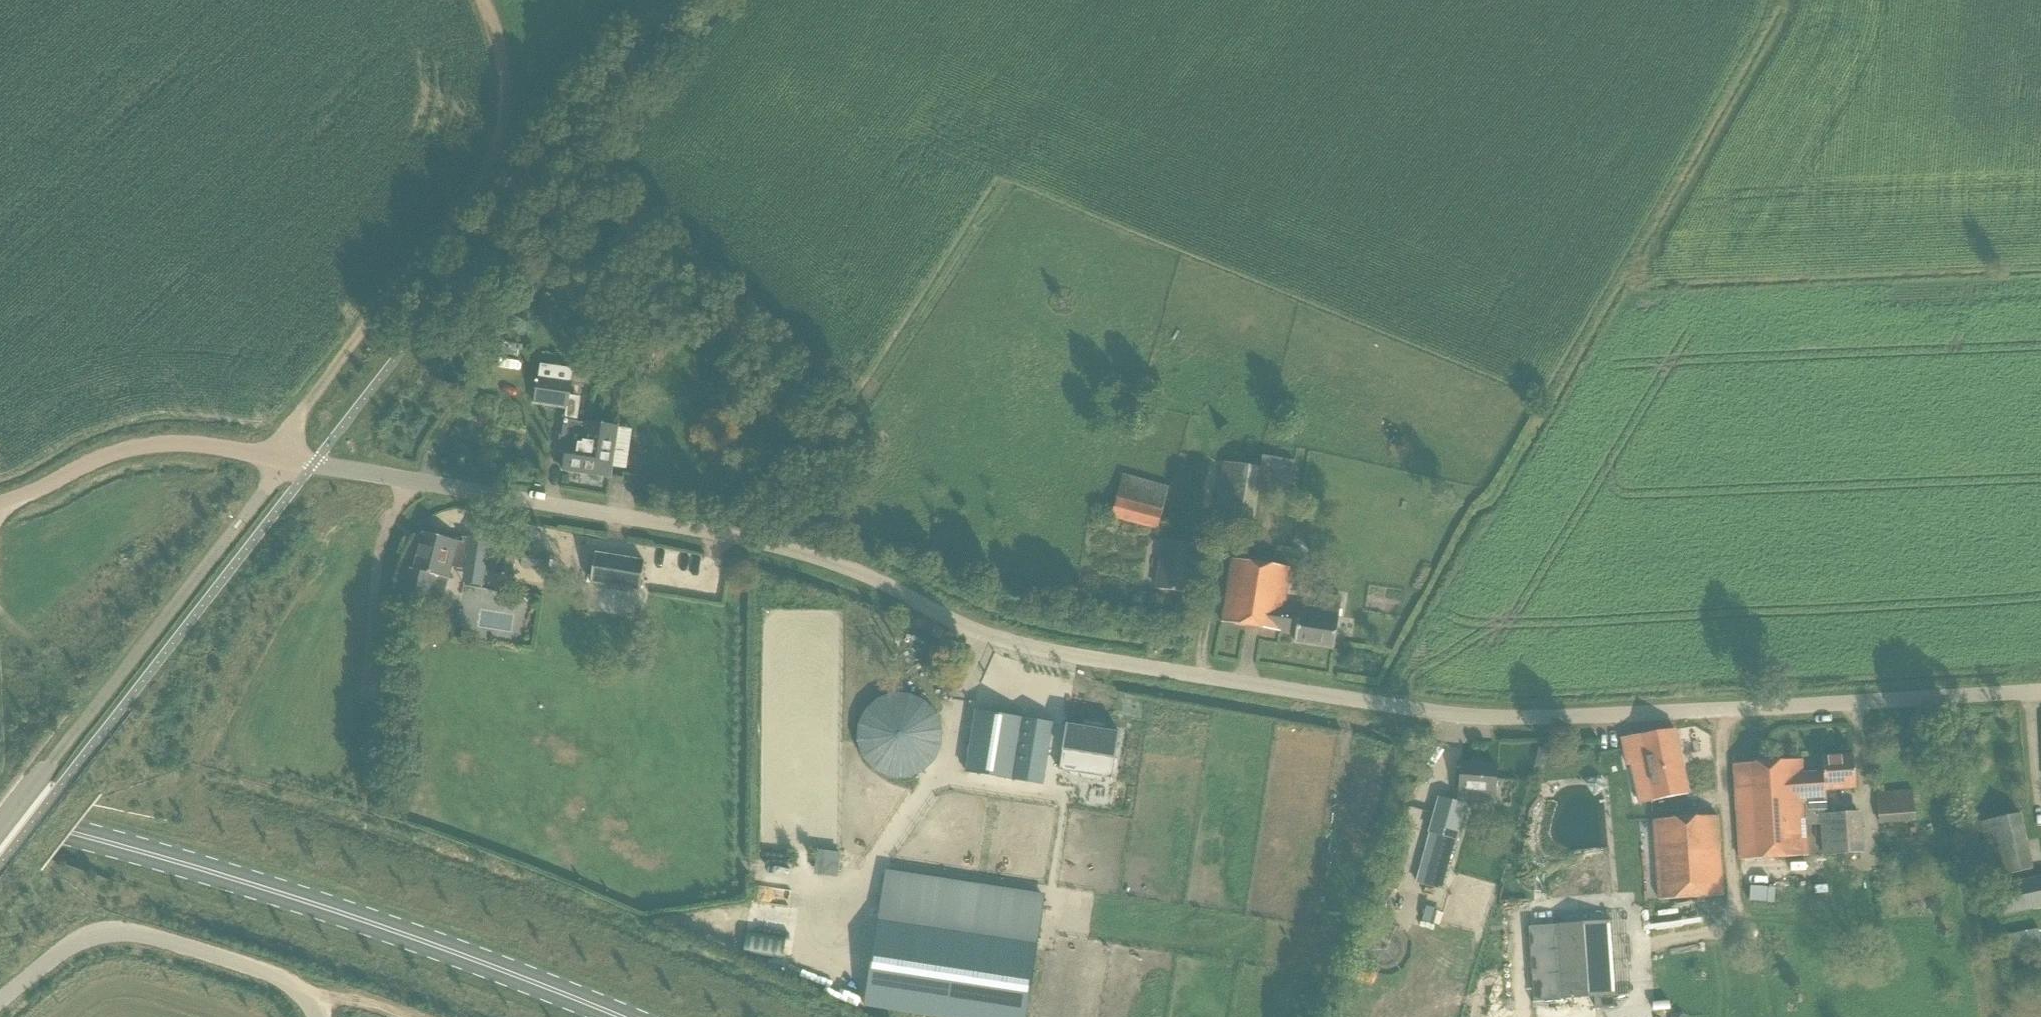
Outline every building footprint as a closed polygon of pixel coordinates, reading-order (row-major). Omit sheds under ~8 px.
[(565,408),(569,382),(571,382),(573,369),(540,364),(534,403),(565,408)] [(564,421),(563,432),(560,452),(561,452),(561,449),(566,450),(564,470),(609,476),(616,428),(564,421)] [(1259,468),(1222,462),(1213,520),(1253,526),(1260,483),(1289,487),(1294,460),(1261,455),(1259,468)] [(1156,531),(1169,487),(1122,474),(1109,517),(1156,531)] [(404,593),(423,598),(441,602),(447,579),(449,579),(458,542),(423,533),(414,570),(410,568),(404,593)] [(511,578),(512,570),(516,550),(501,548),(500,548),(468,542),(464,570),(495,575),(511,578)] [(1164,542),(1160,569),(1157,589),(1190,594),(1197,547),(1164,542)] [(547,573),(550,556),(524,551),(521,569),(547,573)] [(595,554),(592,573),(590,583),(640,591),(644,562),(595,554)] [(1231,558),(1224,603),(1221,622),(1296,634),(1294,641),(1334,647),(1341,597),(1321,594),(1318,611),(1284,606),(1290,567),(1231,558)] [(1041,742),(1046,713),(1049,693),(1009,687),(1004,716),(974,711),(965,771),(969,771),(995,776),(1001,736),(1021,739),(1041,742)] [(872,782),(943,758),(920,690),(849,714),(872,782)] [(1103,725),(1084,722),(1083,727),(1066,724),(1063,739),(1064,739),(1059,771),(1068,772),(1076,773),(1077,768),(1095,771),(1094,776),(1102,777),(1102,778),(1111,779),(1116,748),(1117,748),(1119,733),(1102,730),(1103,725)] [(1651,802),(1688,794),(1674,730),(1622,738),(1627,765),(1643,762),(1651,802)] [(1734,764),(1735,784),(1740,860),(1807,855),(1804,818),(1809,818),(1809,812),(1815,812),(1815,813),(1825,812),(1824,789),(1855,787),(1853,757),(1822,759),(1823,772),(1803,774),(1802,760),(1734,764)] [(1495,792),(1497,767),(1461,764),(1459,790),(1495,792)] [(1876,794),(1878,814),(1879,825),(1915,822),(1913,791),(1876,794)] [(1440,797),(1435,817),(1430,833),(1454,840),(1464,806),(1465,807),(1466,804),(1440,797)] [(1860,812),(1819,815),(1822,854),(1862,851),(1860,812)] [(1981,822),(1985,842),(1993,876),(2031,868),(2019,813),(1981,822)] [(1633,821),(1634,841),(1641,959),(1686,956),(1682,897),(1722,895),(1717,816),(1633,821)] [(833,876),(837,851),(812,848),(809,873),(833,876)] [(1994,881),(2000,908),(2036,900),(2040,899),(2040,871),(1994,881)] [(1037,948),(1045,898),(884,874),(876,925),(864,1008),(927,1016),(1027,1016),(1037,948)] [(1935,911),(1940,905),(1933,899),(1928,905),(1935,911)] [(1560,1000),(1614,996),(1609,922),(1554,926),(1560,1000)]
